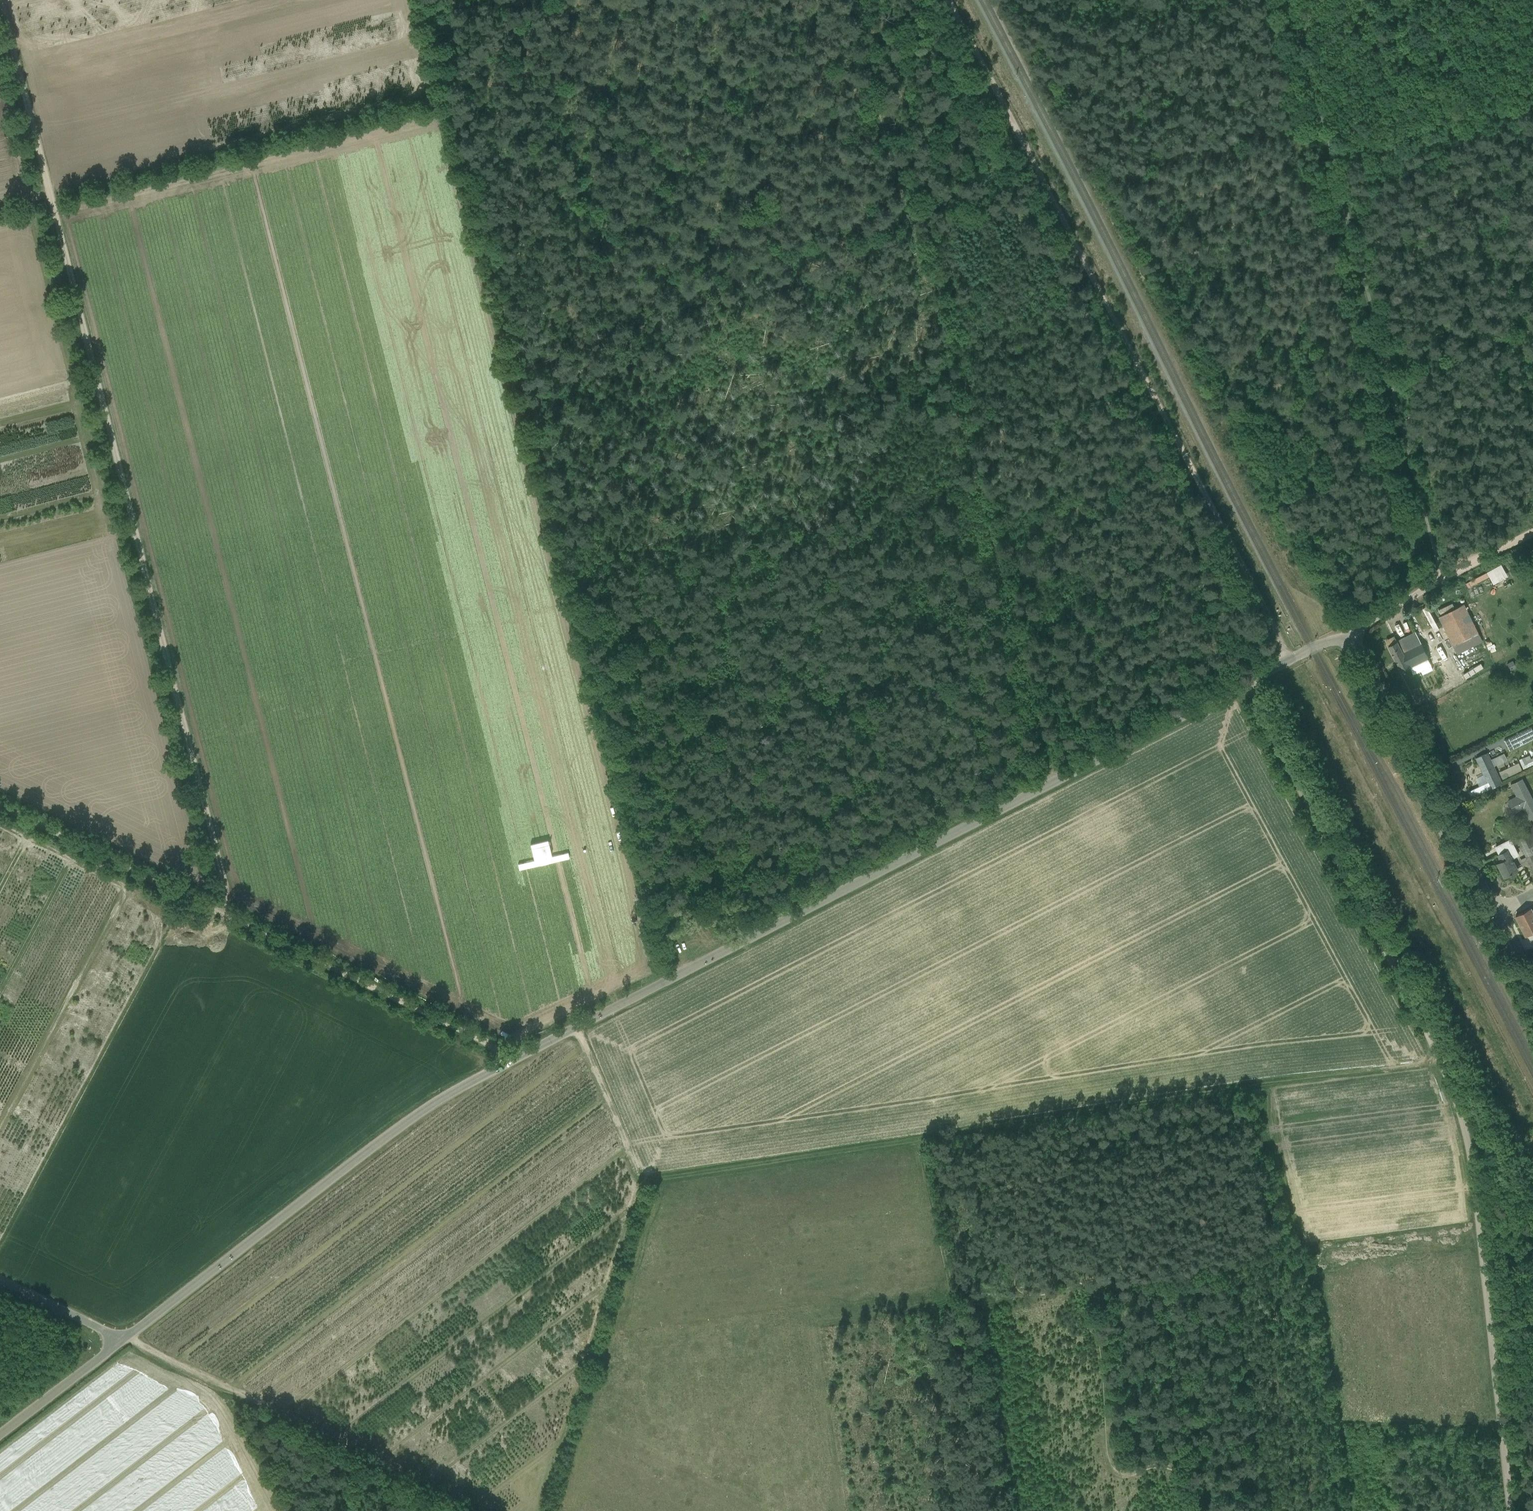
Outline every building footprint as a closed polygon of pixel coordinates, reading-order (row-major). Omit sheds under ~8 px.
[(1501,563),(1486,571),(1493,584),(1508,575),(1501,563)] [(1489,577),(1487,572),(1466,583),(1468,587),(1489,577)] [(1438,610),(1440,614),(1455,607),(1453,603),(1438,610)] [(1439,617),(1457,654),(1483,640),(1464,604),(1439,617)] [(1415,632),(1389,646),(1402,671),(1410,667),(1414,675),(1432,666),(1428,658),(1415,632)] [(1513,660),(1507,664),(1510,670),(1516,667),(1513,660)] [(1424,730),(1431,727),(1428,720),(1421,724),(1424,730)] [(1510,751),(1532,739),(1532,730),(1531,727),(1504,740),(1510,751)] [(1482,793),(1490,788),(1503,783),(1489,753),(1476,759),(1472,761),(1472,762),(1463,766),(1466,773),(1476,768),(1475,766),(1479,764),(1487,782),(1479,786),(1482,793)] [(1525,757),(1519,759),(1523,769),(1532,764),(1532,758),(1531,759),(1526,761),(1525,757)] [(1499,771),(1502,779),(1523,769),(1519,761),(1499,771)] [(1510,783),(1516,796),(1507,799),(1513,813),(1523,808),(1528,820),(1532,818),(1532,798),(1524,777),(1510,783)] [(1515,837),(1532,870),(1532,827),(1515,837)] [(1518,854),(1514,847),(1498,855),(1501,861),(1498,863),(1505,877),(1518,870),(1511,857),(1518,854)] [(1532,909),(1532,908),(1516,916),(1526,936),(1532,932),(1532,909)]
